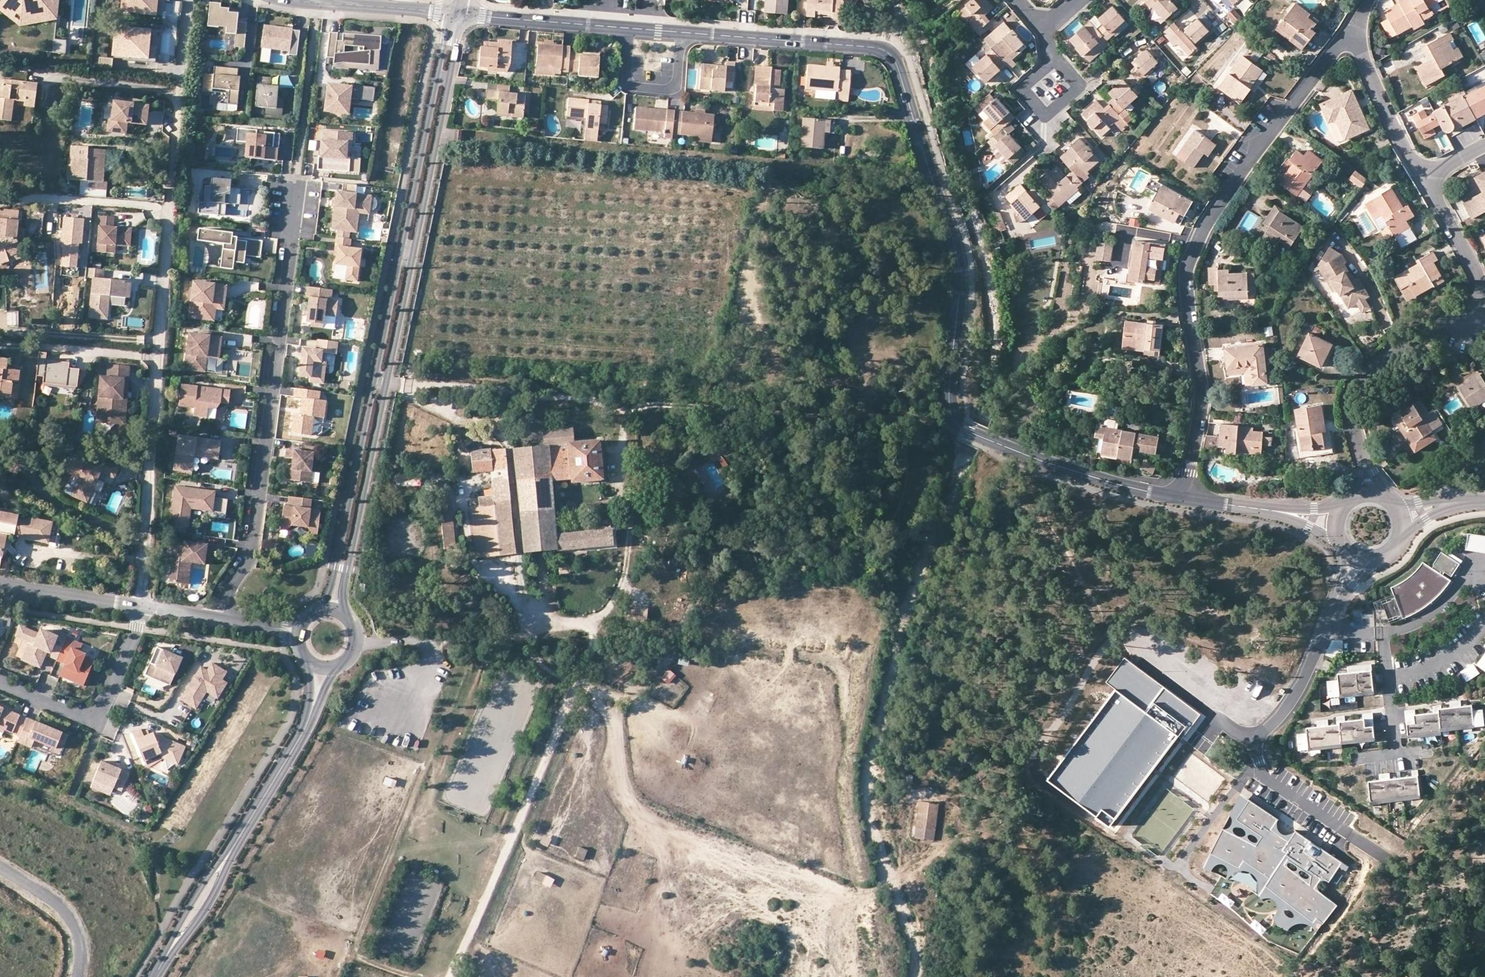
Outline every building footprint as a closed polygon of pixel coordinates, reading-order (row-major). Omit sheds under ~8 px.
[(59,21),(61,0),(10,0),(0,9),(0,11),(23,28),(59,21)] [(117,16),(161,20),(163,0),(118,0),(117,16)] [(766,12),(788,14),(789,0),(766,0),(766,12)] [(832,15),(832,17),(844,18),(846,2),(844,0),(809,0),(807,16),(816,17),(816,14),(816,9),(833,11),(832,15)] [(965,22),(968,20),(979,31),(991,21),(987,15),(994,8),(987,0),(971,0),(965,5),(966,7),(958,14),(965,22)] [(1163,18),(1176,7),(1171,0),(1143,0),(1148,7),(1151,4),(1163,18)] [(1396,32),(1412,24),(1413,27),(1424,21),(1422,17),(1432,12),(1428,5),(1438,0),(1399,0),(1390,5),(1392,8),(1385,12),(1387,16),(1396,32)] [(1297,44),(1311,27),(1315,21),(1307,15),(1310,12),(1295,1),(1271,32),(1279,38),(1282,33),(1297,44)] [(247,38),(249,23),(239,22),(239,17),(230,16),(230,9),(223,8),(223,4),(212,3),(211,19),(221,20),(221,25),(229,25),(229,28),(228,34),(238,34),(237,37),(247,38)] [(1109,31),(1117,24),(1124,18),(1112,4),(1105,10),(1097,18),(1101,23),(1096,27),(1106,39),(1112,34),(1109,31)] [(1159,22),(1163,18),(1151,4),(1148,7),(1147,8),(1159,22)] [(1233,8),(1227,14),(1236,24),(1242,18),(1233,8)] [(1318,18),(1310,12),(1307,15),(1315,21),(1318,18)] [(1094,15),(1089,19),(1096,27),(1101,23),(1097,18),(1094,15)] [(1389,36),(1396,32),(1387,16),(1380,20),(1389,36)] [(1169,36),(1175,43),(1186,55),(1196,47),(1192,43),(1208,30),(1197,17),(1181,31),(1173,21),(1161,31),(1166,38),(1169,36)] [(221,20),(211,19),(210,26),(220,27),(229,28),(229,25),(221,25),(221,20)] [(1089,19),(1068,37),(1075,45),(1074,46),(1080,52),(1081,51),(1088,60),(1104,46),(1101,44),(1106,39),(1096,27),(1089,19)] [(978,32),(979,31),(968,20),(965,22),(976,34),(978,32)] [(994,24),(991,21),(979,31),(981,35),(994,24)] [(997,43),(992,48),(1004,61),(1010,56),(1014,59),(1020,55),(1017,51),(1026,44),(1018,37),(1020,35),(1015,29),(1013,31),(1006,22),(991,35),(997,43)] [(1120,28),(1117,24),(1109,31),(1112,34),(1120,28)] [(99,69),(113,70),(114,59),(159,63),(162,31),(118,26),(117,37),(109,36),(107,59),(100,58),(99,69)] [(299,56),(302,31),(294,30),(294,32),(291,32),(291,30),(266,26),(263,47),(291,50),(291,55),(299,56)] [(1314,30),(1311,27),(1297,44),(1301,47),(1314,30)] [(1458,58),(1452,47),(1449,41),(1453,39),(1449,31),(1427,42),(1434,55),(1427,58),(1414,65),(1425,85),(1445,74),(1441,67),(1458,58)] [(382,37),(344,34),(344,42),(338,42),(339,34),(331,34),(328,58),(335,59),(334,66),(344,64),(370,66),(371,52),(381,51),(382,37)] [(1173,45),(1175,43),(1169,36),(1166,38),(1173,45)] [(247,38),(237,37),(236,47),(246,48),(247,38)] [(53,52),(65,55),(68,43),(56,40),(53,52)] [(497,64),(511,65),(513,43),(499,41),(498,44),(490,43),(489,48),(484,48),(481,48),(479,67),(488,68),(497,68),(497,64)] [(1421,46),(1427,58),(1434,55),(1427,42),(1421,46)] [(561,68),(561,72),(568,72),(570,52),(570,48),(553,46),(544,45),(538,45),(537,66),(561,68)] [(1457,45),(1452,47),(1458,58),(1463,55),(1457,45)] [(1004,61),(992,48),(986,53),(988,55),(974,67),(987,82),(1007,65),(1004,61)] [(1145,74),(1152,69),(1159,62),(1148,49),(1133,62),(1137,66),(1131,71),(1141,83),(1148,78),(1145,74)] [(344,64),(334,66),(334,68),(377,71),(377,67),(380,67),(381,51),(371,52),(370,66),(344,64)] [(589,58),(589,54),(570,52),(568,72),(578,73),(578,76),(598,78),(600,58),(589,58)] [(1249,88),(1247,86),(1260,68),(1240,54),(1217,85),(1239,102),(1249,88)] [(1017,63),(1014,59),(1010,56),(1004,61),(1007,65),(1010,69),(1017,63)] [(717,71),(701,70),(699,90),(724,92),(725,82),(733,82),(735,64),(726,63),(726,67),(717,67),(717,71)] [(507,74),(511,65),(497,64),(497,68),(488,68),(487,72),(507,74)] [(1154,70),(1160,77),(1166,71),(1159,65),(1154,70)] [(561,74),(561,72),(561,68),(537,66),(536,73),(555,75),(555,74),(561,74)] [(774,104),(773,112),(783,112),(785,90),(779,89),(780,71),(771,70),(771,68),(756,66),(754,86),(756,86),(755,93),(755,103),(774,104)] [(833,68),(827,68),(808,66),(806,89),(837,92),(837,100),(848,101),(851,72),(840,71),(841,69),(833,68)] [(229,105),(239,106),(241,83),(236,82),(236,77),(239,78),(240,70),(217,67),(216,75),(206,74),(204,92),(214,93),(214,90),(231,91),(229,105)] [(1154,72),(1152,69),(1145,74),(1148,78),(1154,72)] [(260,77),(257,107),(267,108),(278,109),(279,99),(280,90),(274,90),(274,86),(273,86),(273,78),(260,77)] [(0,79),(0,119),(10,120),(13,100),(24,102),(24,106),(33,108),(37,85),(0,79)] [(1109,102),(1110,104),(1119,114),(1139,96),(1125,80),(1110,93),(1114,98),(1109,102)] [(497,91),(500,91),(500,93),(509,94),(510,83),(498,82),(497,91)] [(1465,96),(1475,115),(1476,118),(1484,113),(1484,85),(1465,96)] [(353,89),(331,86),(327,112),(350,115),(352,100),(375,103),(376,90),(360,87),(359,90),(356,89),(356,94),(353,94),(353,89)] [(1455,127),(1455,126),(1475,115),(1465,96),(1464,95),(1467,94),(1463,87),(1447,95),(1450,102),(1434,111),(1435,112),(1441,123),(1444,130),(1446,131),(1449,132),(1452,131),(1453,130),(1454,128),(1455,127)] [(1326,98),(1335,117),(1344,137),(1368,126),(1350,88),(1326,98)] [(513,115),(512,118),(523,119),(525,104),(525,96),(509,94),(500,93),(500,91),(487,90),(486,99),(499,101),(498,113),(513,115)] [(983,107),(995,97),(990,92),(979,102),(983,107)] [(985,109),(996,99),(995,97),(983,107),(985,109)] [(984,122),(995,135),(1009,123),(1016,117),(998,98),(996,99),(985,109),(984,110),(991,117),(984,122)] [(1327,120),(1335,117),(1326,98),(1319,102),(1327,120)] [(285,99),(279,99),(278,109),(267,108),(267,115),(284,116),(285,99)] [(589,105),(589,101),(569,99),(567,116),(587,118),(586,122),(585,129),(598,131),(599,124),(606,125),(608,107),(601,106),(589,105)] [(1098,100),(1083,113),(1090,122),(1088,123),(1093,129),(1095,127),(1102,136),(1111,128),(1110,127),(1116,123),(1123,131),(1129,126),(1119,114),(1110,104),(1105,108),(1098,100)] [(150,105),(114,101),(112,120),(110,120),(108,131),(127,133),(128,122),(147,124),(150,105)] [(752,110),(773,112),(774,104),(755,103),(753,103),(752,110)] [(665,133),(664,138),(671,139),(672,134),(674,112),(636,108),(634,130),(649,132),(665,133)] [(1428,116),(1424,109),(1413,115),(1426,138),(1437,132),(1434,127),(1441,123),(1435,112),(1428,116)] [(151,111),(152,124),(162,124),(161,111),(151,111)] [(694,136),(712,138),(714,116),(705,115),(695,114),(674,112),(672,134),(694,136)] [(1453,130),(1476,118),(1475,115),(1455,126),(1455,127),(1454,128),(1453,130)] [(1070,116),(1063,122),(1066,125),(1069,129),(1076,123),(1070,116)] [(824,133),(834,133),(835,121),(804,118),(801,147),(823,149),(824,133)] [(996,144),(1009,159),(1022,147),(1010,133),(1015,130),(1009,123),(995,135),(989,141),(993,147),(996,144)] [(1200,150),(1209,138),(1194,128),(1175,154),(1191,165),(1202,151),(1200,150)] [(280,149),(282,134),(266,133),(267,132),(239,129),(238,142),(249,143),(247,159),(264,160),(265,148),(278,149),(280,149)] [(598,131),(585,129),(584,141),(597,142),(598,131)] [(347,160),(348,145),(353,145),(353,134),(327,133),(326,143),(324,143),(324,150),(323,158),(321,158),(320,172),(351,174),(352,160),(347,160)] [(1072,170),(1082,182),(1089,176),(1086,172),(1100,159),(1091,150),(1093,150),(1088,143),(1087,145),(1080,136),(1071,144),(1072,145),(1074,148),(1068,153),(1066,150),(1060,156),(1072,170)] [(1215,143),(1209,138),(1200,150),(1202,151),(1206,155),(1215,143)] [(1030,150),(1036,144),(1033,141),(1027,146),(1030,150)] [(1003,164),(1009,159),(996,144),(993,147),(994,149),(992,151),(1003,164)] [(68,178),(82,179),(81,195),(107,197),(108,181),(104,181),(105,171),(98,170),(99,160),(105,161),(106,150),(87,149),(87,147),(71,146),(68,178)] [(1022,147),(1009,159),(1012,163),(1026,151),(1022,147)] [(277,161),(278,149),(265,148),(264,160),(277,161)] [(1305,156),(1303,154),(1295,148),(1288,158),(1293,162),(1278,180),(1295,193),(1322,159),(1310,149),(1305,156)] [(352,160),(351,174),(361,175),(362,161),(352,160)] [(1066,199),(1078,189),(1079,187),(1078,185),(1082,182),(1072,170),(1064,177),(1053,165),(1039,177),(1051,192),(1044,198),(1044,199),(1054,210),(1066,199)] [(1367,179),(1354,169),(1348,178),(1360,187),(1367,179)] [(1481,172),(1482,175),(1475,179),(1482,190),(1462,201),(1471,217),(1484,210),(1484,170),(1481,172)] [(1145,184),(1155,190),(1159,182),(1149,176),(1145,184)] [(248,207),(250,191),(230,189),(231,181),(212,179),(211,187),(206,187),(204,199),(199,199),(198,214),(218,216),(219,204),(226,205),(248,207)] [(1032,211),(1040,205),(1039,204),(1044,199),(1044,198),(1033,186),(1027,190),(1021,182),(1006,195),(1014,204),(1012,205),(1015,209),(1012,211),(1016,221),(1025,218),(1032,211)] [(1152,200),(1147,208),(1172,222),(1178,212),(1186,197),(1162,183),(1157,191),(1155,190),(1151,197),(1150,198),(1152,200)] [(344,193),(356,195),(357,186),(345,185),(344,193)] [(1402,220),(1405,218),(1413,214),(1407,203),(1401,206),(1390,186),(1372,197),(1378,207),(1388,226),(1392,233),(1393,234),(1406,227),(1402,220)] [(1081,193),(1078,189),(1066,199),(1070,203),(1081,193)] [(337,208),(334,230),(339,231),(352,232),(355,213),(371,215),(371,211),(373,198),(373,197),(356,195),(344,193),(339,193),(338,201),(337,208)] [(1191,199),(1186,197),(1178,212),(1183,214),(1191,199)] [(1370,212),(1378,207),(1372,197),(1364,201),(1370,212)] [(1261,221),(1267,225),(1278,209),(1282,212),(1284,209),(1274,202),(1261,221)] [(226,205),(219,204),(218,216),(225,217),(226,205)] [(1040,205),(1032,211),(1039,218),(1046,212),(1040,205)] [(21,252),(16,237),(19,211),(0,209),(0,264),(9,262),(7,256),(21,252)] [(1264,230),(1281,241),(1289,246),(1291,243),(1296,246),(1303,235),(1298,231),(1302,225),(1282,212),(1278,209),(1267,225),(1264,230)] [(44,211),(32,210),(30,233),(42,234),(44,211)] [(993,210),(998,221),(1002,219),(1000,212),(993,210)] [(361,214),(355,213),(352,232),(358,233),(361,214)] [(115,216),(101,215),(99,251),(116,253),(117,244),(128,245),(129,227),(114,226),(115,216)] [(85,219),(65,217),(63,242),(65,242),(63,265),(79,266),(81,243),(84,243),(85,219)] [(1137,226),(1139,218),(1129,217),(1128,224),(1137,226)] [(1384,238),(1392,233),(1388,226),(1380,230),(1384,238)] [(234,234),(200,230),(199,242),(225,245),(222,269),(235,270),(236,263),(246,264),(247,256),(249,242),(238,241),(233,240),(234,234)] [(1276,250),(1281,241),(1264,230),(1259,238),(1276,250)] [(351,240),(352,232),(339,231),(338,238),(351,240)] [(351,240),(338,238),(337,247),(340,247),(339,252),(338,257),(337,265),(349,267),(349,273),(360,275),(363,250),(352,249),(353,240),(351,240)] [(1156,257),(1160,258),(1162,242),(1131,238),(1125,277),(1142,280),(1142,275),(1153,277),(1156,257)] [(1107,259),(1110,241),(1098,239),(1095,257),(1107,259)] [(263,244),(249,242),(247,256),(262,258),(263,244)] [(1319,268),(1318,267),(1339,254),(1328,247),(1314,270),(1314,271),(1319,268)] [(1412,289),(1416,296),(1434,286),(1431,281),(1441,275),(1434,260),(1437,259),(1433,250),(1415,259),(1417,263),(1393,276),(1403,293),(1412,289)] [(22,257),(21,252),(7,256),(9,262),(22,257)] [(1357,301),(1365,297),(1359,288),(1363,285),(1358,276),(1353,279),(1350,280),(1347,276),(1350,274),(1343,263),(1345,261),(1340,253),(1339,254),(1318,267),(1319,268),(1333,291),(1338,289),(1349,307),(1357,301)] [(1393,259),(1390,253),(1383,257),(1386,262),(1393,259)] [(1156,282),(1160,258),(1156,257),(1153,277),(1142,275),(1142,280),(1156,282)] [(9,262),(0,264),(3,272),(9,262)] [(1247,285),(1254,285),(1254,274),(1247,274),(1246,272),(1229,272),(1218,273),(1218,269),(1218,266),(1208,266),(1209,285),(1214,284),(1218,284),(1219,291),(1219,299),(1248,298),(1248,293),(1247,285)] [(132,280),(104,278),(105,269),(88,267),(88,276),(95,277),(92,316),(109,317),(111,295),(131,297),(132,280)] [(360,275),(349,273),(348,281),(359,282),(360,275)] [(1444,280),(1441,275),(1431,281),(1434,286),(1444,280)] [(225,303),(227,287),(195,283),(190,319),(207,321),(209,304),(217,305),(217,302),(225,303)] [(1369,294),(1363,285),(1359,288),(1365,297),(1369,294)] [(334,290),(309,287),(307,298),(310,298),(309,311),(308,316),(307,322),(313,323),(325,325),(326,316),(337,317),(339,301),(332,300),(334,290)] [(1407,301),(1416,296),(1412,289),(1403,293),(1407,301)] [(1370,306),(1365,297),(1357,301),(1363,311),(1370,306)] [(225,310),(225,303),(217,302),(217,305),(209,304),(207,321),(215,322),(216,309),(225,310)] [(1142,345),(1158,347),(1161,323),(1153,322),(1145,321),(1124,318),(1120,345),(1142,348),(1142,345)] [(75,320),(66,321),(67,330),(76,329),(75,320)] [(1330,342),(1307,330),(1295,354),(1317,365),(1330,342)] [(221,352),(223,339),(191,335),(187,370),(206,373),(208,358),(209,350),(221,352)] [(339,343),(320,340),(318,351),(311,350),(310,354),(308,356),(303,356),(301,376),(311,378),(311,382),(325,384),(328,363),(323,363),(324,353),(331,354),(338,355),(339,343)] [(1261,342),(1224,346),(1227,373),(1242,371),(1244,382),(1266,380),(1261,342)] [(1157,354),(1158,347),(1142,345),(1142,348),(1141,352),(1157,354)] [(221,352),(209,350),(208,358),(220,359),(221,352)] [(45,378),(47,362),(48,354),(40,353),(37,377),(45,378)] [(331,354),(324,353),(323,363),(328,363),(330,364),(331,354)] [(21,386),(23,374),(10,372),(11,362),(0,361),(0,395),(3,395),(14,397),(16,385),(21,386)] [(71,365),(47,362),(45,378),(44,384),(78,388),(81,371),(70,369),(71,365)] [(130,381),(131,368),(111,366),(110,379),(130,381)] [(1466,377),(1468,380),(1479,373),(1477,370),(1466,377)] [(1484,380),(1479,373),(1468,380),(1457,387),(1470,408),(1484,399),(1484,382),(1484,380)] [(130,381),(110,379),(102,379),(101,399),(104,399),(103,420),(118,421),(118,412),(127,412),(128,400),(124,400),(125,389),(129,390),(130,381)] [(19,402),(21,386),(16,385),(14,397),(3,395),(2,399),(19,402)] [(232,391),(183,385),(180,407),(196,409),(195,417),(209,419),(210,409),(218,410),(222,404),(230,405),(232,391)] [(317,400),(318,391),(297,389),(296,398),(304,399),(302,415),(296,414),(293,434),(304,435),(305,427),(314,429),(315,417),(326,418),(328,401),(321,400),(317,400)] [(118,421),(103,420),(104,399),(101,399),(99,424),(126,426),(127,412),(118,412),(118,421)] [(1413,439),(1409,442),(1414,450),(1435,436),(1431,430),(1423,416),(1426,414),(1417,399),(1392,415),(1400,427),(1404,425),(1413,439)] [(1322,405),(1296,409),(1303,451),(1313,449),(1314,456),(1335,454),(1331,432),(1325,432),(1322,405)] [(1426,414),(1423,416),(1431,430),(1442,423),(1433,409),(1426,414)] [(1261,443),(1261,435),(1262,430),(1252,429),(1253,426),(1237,425),(1237,423),(1219,422),(1217,444),(1226,445),(1225,451),(1236,451),(1236,450),(1260,452),(1261,443)] [(1108,426),(1098,424),(1096,436),(1105,438),(1102,453),(1132,459),(1133,451),(1141,453),(1141,451),(1158,454),(1162,433),(1155,432),(1154,437),(1107,428),(1108,426)] [(1400,427),(1409,442),(1413,439),(1404,425),(1400,427)] [(313,436),(314,429),(305,427),(304,435),(313,436)] [(545,446),(515,449),(524,553),(614,545),(612,530),(556,535),(551,480),(571,479),(571,482),(603,479),(599,441),(573,444),(571,429),(544,431),(545,446)] [(475,439),(471,435),(466,440),(471,444),(475,439)] [(1217,435),(1206,435),(1203,447),(1216,448),(1217,435)] [(1271,436),(1261,435),(1261,443),(1271,444),(1271,436)] [(220,457),(222,442),(179,436),(175,471),(188,473),(191,453),(220,457)] [(505,449),(472,453),(474,473),(492,472),(494,496),(479,497),(480,505),(471,506),(476,558),(516,554),(505,449)] [(315,453),(289,450),(288,458),(296,459),(294,469),(292,469),(291,480),(313,483),(314,472),(312,472),(315,453)] [(188,473),(194,474),(196,458),(220,461),(220,457),(191,453),(188,473)] [(102,454),(98,463),(107,467),(109,463),(112,456),(102,454)] [(1159,459),(1147,455),(1141,469),(1153,474),(1159,459)] [(109,476),(118,480),(123,469),(109,463),(107,467),(98,463),(92,460),(89,466),(76,460),(69,475),(82,481),(74,499),(89,506),(103,475),(108,478),(109,476)] [(418,483),(417,474),(397,475),(397,484),(418,483)] [(216,493),(178,488),(173,525),(190,527),(192,509),(214,511),(213,518),(227,520),(230,500),(216,498),(216,493)] [(313,500),(291,497),(290,507),(285,506),(282,530),(288,531),(293,526),(309,527),(314,534),(320,534),(323,511),(312,510),(313,500)] [(449,504),(441,505),(445,549),(453,549),(449,504)] [(1,569),(7,535),(56,545),(60,525),(0,513),(0,569),(1,569)] [(118,517),(116,523),(123,526),(126,521),(118,517)] [(1471,534),(1468,550),(1484,552),(1484,536),(1471,534)] [(182,550),(182,548),(183,546),(172,544),(169,566),(174,566),(172,583),(184,585),(185,573),(192,574),(194,563),(207,565),(209,546),(187,543),(187,548),(186,553),(183,552),(182,550)] [(1382,601),(1389,622),(1399,618),(1399,617),(1402,615),(1403,618),(1411,615),(1422,609),(1431,603),(1441,593),(1447,586),(1451,580),(1443,575),(1445,572),(1452,576),(1460,564),(1442,551),(1434,564),(1434,565),(1432,568),(1423,562),(1416,571),(1409,578),(1401,583),(1392,587),(1395,597),(1392,598),(1392,597),(1382,601)] [(191,586),(192,574),(185,573),(184,585),(191,586)] [(649,606),(627,603),(626,614),(648,617),(649,606)] [(60,660),(68,639),(69,637),(60,633),(58,637),(43,631),(41,636),(22,628),(19,637),(32,643),(25,660),(43,668),(49,652),(52,645),(55,646),(52,653),(51,656),(60,660)] [(85,645),(68,639),(60,660),(59,661),(67,665),(66,667),(74,671),(70,680),(86,686),(97,661),(87,657),(88,654),(82,652),(85,645)] [(1342,640),(1331,640),(1325,654),(1333,658),(1336,653),(1342,653),(1342,640)] [(184,659),(163,649),(159,659),(155,657),(147,676),(155,679),(157,676),(174,683),(184,659)] [(1123,653),(1103,679),(1115,689),(1054,766),(1048,773),(1106,816),(1171,733),(1175,737),(1195,711),(1164,685),(1123,653)] [(1325,659),(1320,668),(1326,671),(1331,661),(1325,659)] [(50,674),(57,677),(62,664),(55,661),(50,674)] [(1472,662),(1459,671),(1466,681),(1479,673),(1472,662)] [(201,669),(182,702),(198,711),(208,693),(219,699),(228,684),(223,681),(227,673),(213,665),(208,673),(201,669)] [(1354,666),(1356,693),(1374,691),(1372,670),(1362,671),(1361,665),(1354,666)] [(1328,682),(1329,695),(1356,693),(1354,666),(1348,667),(1348,672),(1338,673),(1339,681),(1328,682)] [(62,677),(70,680),(74,671),(66,667),(62,677)] [(667,667),(660,676),(665,680),(668,676),(669,677),(674,672),(667,667)] [(157,676),(155,679),(172,686),(174,683),(157,676)] [(1438,706),(1441,728),(1458,726),(1455,701),(1450,702),(1450,707),(1442,708),(1441,705),(1438,706)] [(1455,701),(1458,726),(1484,724),(1482,710),(1473,711),(1472,705),(1461,706),(1461,701),(1455,701)] [(1424,713),(1426,733),(1441,732),(1441,728),(1438,706),(1433,706),(1434,712),(1424,713)] [(27,720),(0,709),(0,729),(5,731),(20,737),(27,720)] [(1406,711),(1409,735),(1426,733),(1424,713),(1415,714),(1415,710),(1406,711)] [(1356,720),(1358,739),(1375,737),(1372,713),(1364,714),(1364,719),(1356,720)] [(1339,717),(1342,741),(1358,739),(1356,720),(1345,721),(1345,716),(1339,717)] [(1325,745),(1342,744),(1342,741),(1339,717),(1337,717),(1338,724),(1329,725),(1328,720),(1323,720),(1325,745)] [(20,737),(18,743),(32,749),(35,741),(56,750),(59,743),(64,745),(68,736),(27,720),(20,737)] [(1300,748),(1325,745),(1323,720),(1317,721),(1318,726),(1307,727),(1307,734),(1298,735),(1300,748)] [(187,746),(164,737),(157,740),(155,733),(146,737),(143,730),(134,734),(145,760),(146,759),(162,753),(165,759),(180,765),(187,746)] [(1464,741),(1475,739),(1473,731),(1462,734),(1464,741)] [(150,768),(165,759),(162,753),(146,759),(150,768)] [(112,766),(104,763),(96,782),(116,790),(125,793),(132,775),(117,768),(116,770),(111,768),(112,766)] [(1413,776),(1402,778),(1404,797),(1421,795),(1418,771),(1413,771),(1413,776)] [(1390,773),(1385,774),(1388,799),(1404,797),(1402,778),(1390,779),(1390,773)] [(397,778),(384,774),(381,783),(390,785),(391,780),(396,781),(397,778)] [(1380,780),(1368,781),(1371,801),(1388,799),(1385,774),(1380,775),(1380,780)] [(116,790),(96,782),(93,789),(114,797),(116,790)] [(1250,800),(1241,794),(1231,814),(1237,819),(1250,800)] [(1304,851),(1311,841),(1296,831),(1289,841),(1272,829),(1279,819),(1250,800),(1237,819),(1262,836),(1256,845),(1223,828),(1204,867),(1212,871),(1219,857),(1240,867),(1244,860),(1271,878),(1266,886),(1314,923),(1317,918),(1323,923),(1337,905),(1322,893),(1315,888),(1323,877),(1330,882),(1340,866),(1343,862),(1322,848),(1315,858),(1304,851)] [(940,804),(920,801),(914,838),(934,841),(940,804)] [(1231,826),(1229,828),(1226,829),(1223,828),(1256,845),(1262,836),(1231,814),(1230,815),(1232,816),(1233,819),(1233,821),(1232,824),(1231,826)] [(1278,823),(1279,819),(1272,829),(1289,841),(1296,831),(1293,833),(1289,834),(1286,834),(1282,833),(1280,831),(1278,827),(1278,823)] [(551,837),(542,833),(539,841),(547,845),(551,837)] [(1315,858),(1322,848),(1320,850),(1317,851),(1315,852),(1312,851),(1310,849),(1310,847),(1310,844),(1311,841),(1304,851),(1315,858)] [(587,848),(579,845),(575,855),(584,858),(587,848)] [(1266,886),(1271,878),(1244,860),(1240,867),(1219,857),(1212,871),(1213,868),(1216,865),(1218,864),(1221,863),(1224,864),(1226,865),(1228,868),(1229,870),(1229,873),(1228,875),(1226,878),(1228,879),(1230,876),(1233,873),(1235,872),(1240,870),(1243,870),(1247,870),(1251,872),(1253,874),(1256,876),(1257,878),(1259,883),(1260,888),(1259,891),(1258,894),(1259,895),(1262,899),(1266,897),(1269,897),(1273,898),(1276,900),(1278,904),(1278,907),(1278,909),(1276,913),(1273,917),(1278,925),(1288,930),(1291,927),(1294,925),(1298,923),(1303,923),(1307,924),(1310,925),(1314,928),(1317,932),(1319,930),(1318,929),(1316,926),(1316,925),(1317,924),(1318,923),(1319,923),(1321,923),(1323,924),(1324,923),(1323,923),(1317,918),(1314,923),(1266,886)] [(1349,867),(1343,862),(1340,866),(1346,871),(1349,867)] [(546,873),(537,870),(534,878),(542,881),(546,873)] [(1329,882),(1330,882),(1323,877),(1315,888),(1322,893),(1319,891),(1318,888),(1318,885),(1319,883),(1321,881),(1324,880),(1327,880),(1329,882)] [(326,952),(317,948),(314,955),(323,959),(326,952)]
